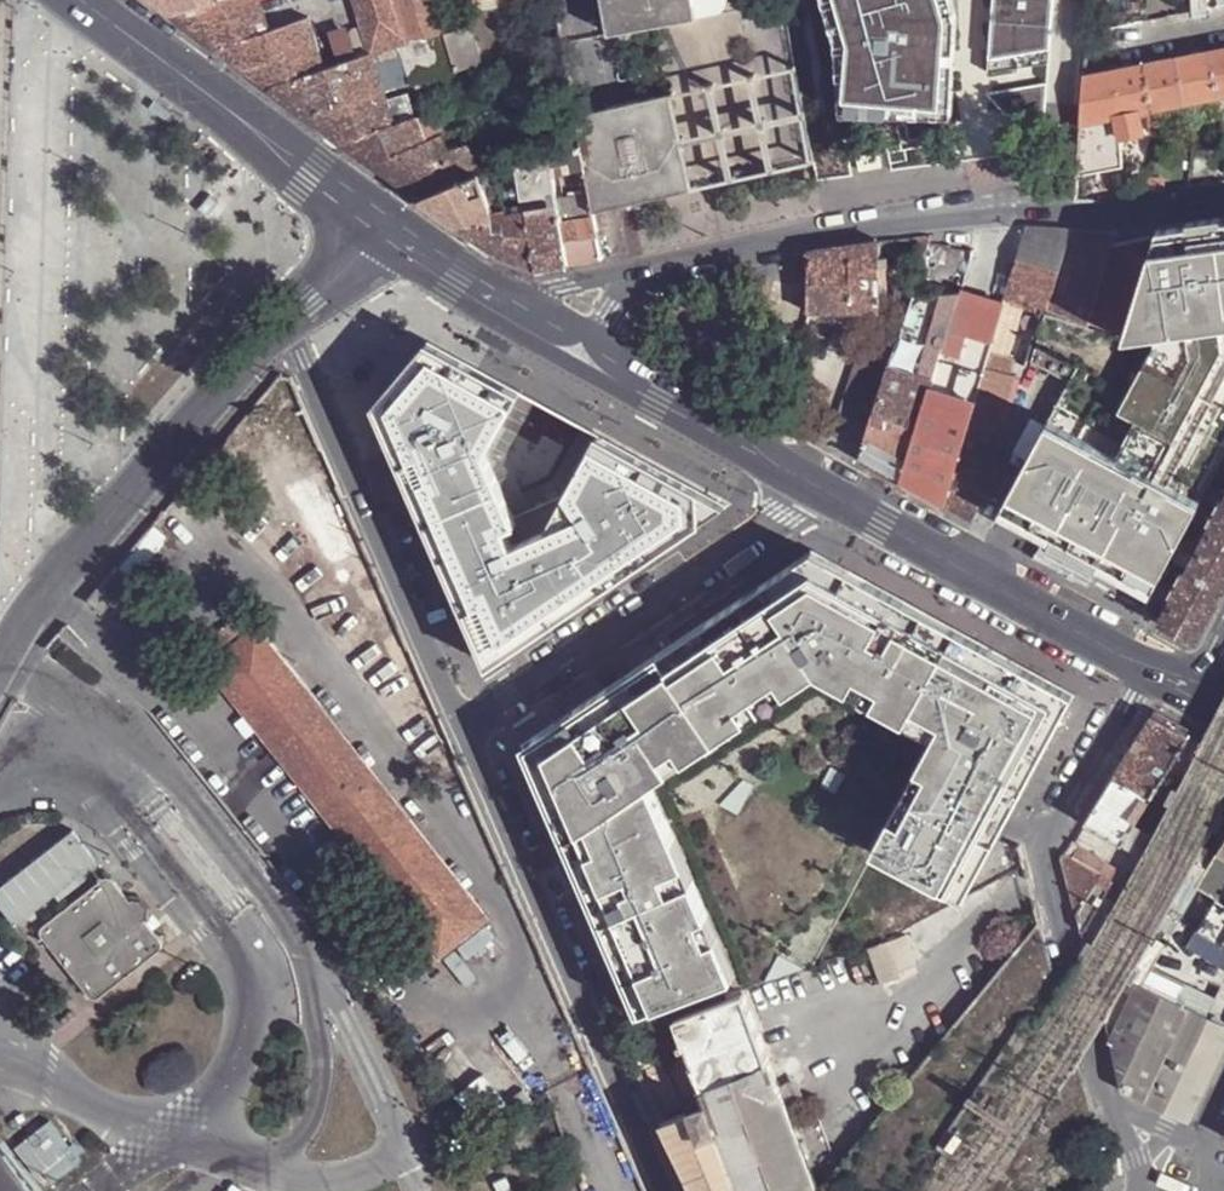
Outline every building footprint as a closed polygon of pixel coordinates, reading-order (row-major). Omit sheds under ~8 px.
[(171,12),(208,0),(154,0),(171,12)] [(217,46),(271,29),(268,20),(261,0),(208,0),(171,12),(209,40),(217,46)] [(372,53),(375,52),(401,44),(445,30),(446,29),(436,0),(355,0),(368,42),(372,53)] [(608,30),(696,12),(694,0),(650,0),(652,9),(617,15),(614,0),(603,0),(608,30)] [(617,15),(652,9),(650,0),(614,0),(617,15)] [(999,63),(1059,49),(1062,0),(1002,0),(999,63)] [(1195,12),(1195,0),(1178,0),(1180,15),(1195,12)] [(1195,12),(1211,9),(1211,0),(1195,0),(1195,12)] [(217,46),(271,86),(327,68),(325,59),(312,17),(271,29),(217,46)] [(339,64),(358,58),(355,46),(347,22),(329,28),(337,56),(339,64)] [(478,65),(466,25),(445,31),(458,71),(478,65)] [(413,82),(413,84),(445,75),(458,71),(445,31),(445,30),(401,44),(413,82)] [(358,58),(372,53),(368,42),(355,46),(358,58)] [(1221,95),(1223,95),(1223,50),(1212,52),(1221,95)] [(271,86),(344,140),(397,124),(395,117),(389,98),(375,52),(372,53),(358,58),(339,64),(327,68),(271,86)] [(1212,52),(1179,58),(1187,102),(1221,95),(1212,52)] [(337,56),(325,59),(327,68),(339,64),(337,56)] [(1179,58),(1146,65),(1154,109),(1187,102),(1179,58)] [(1154,109),(1146,65),(1095,75),(1089,75),(1088,76),(1084,122),(1091,121),(1117,116),(1141,111),(1154,109)] [(1056,69),(997,83),(1015,105),(1052,104),(1056,69)] [(445,75),(453,107),(467,102),(458,71),(445,75)] [(550,103),(573,96),(568,73),(568,72),(544,79),(550,103)] [(411,92),(389,98),(395,117),(402,115),(405,122),(418,117),(411,92)] [(670,94),(576,116),(581,145),(586,167),(588,181),(590,189),(592,201),(594,212),(692,190),(670,94)] [(576,116),(573,96),(550,103),(562,149),(581,145),(576,116)] [(1146,133),(1141,111),(1117,116),(1122,137),(1123,137),(1146,133)] [(418,117),(428,140),(442,137),(446,135),(437,112),(418,117)] [(520,126),(517,113),(497,119),(501,132),(520,126)] [(397,124),(405,122),(402,115),(395,117),(397,124)] [(1082,150),(1080,176),(1085,176),(1088,174),(1101,172),(1125,168),(1123,137),(1122,137),(1117,116),(1091,121),(1084,122),(1082,150)] [(480,172),(470,142),(449,149),(442,137),(428,140),(418,117),(405,122),(397,124),(344,140),(421,196),(480,172)] [(522,179),(528,210),(560,206),(557,194),(556,186),(554,173),(586,167),(581,145),(562,149),(519,160),(522,179)] [(522,179),(519,160),(501,164),(495,167),(501,185),(522,179)] [(421,196),(460,224),(497,217),(488,192),(483,179),(480,172),(421,196)] [(1104,184),(1101,172),(1088,174),(1085,176),(1087,183),(1088,188),(1104,184)] [(1168,176),(1151,175),(1148,192),(1168,188),(1168,176)] [(488,192),(497,217),(512,214),(512,212),(502,186),(488,192)] [(592,201),(590,189),(557,194),(560,206),(562,222),(590,218),(587,203),(592,201)] [(594,212),(592,201),(587,203),(590,218),(595,217),(594,212)] [(538,268),(569,263),(562,222),(560,206),(528,210),(538,268)] [(538,268),(528,210),(512,212),(512,214),(497,217),(460,224),(503,254),(538,268)] [(604,258),(595,217),(590,218),(562,222),(569,263),(586,261),(604,258)] [(1158,235),(1129,334),(1127,333),(1091,323),(1090,324),(1048,311),(1034,359),(1072,382),(1002,511),(1153,591),(1223,461),(1223,222),(1158,235)] [(1028,225),(1022,244),(1006,298),(1020,302),(1048,311),(1072,229),(1028,225)] [(1072,229),(1048,311),(1090,324),(1091,323),(1113,249),(1117,232),(1072,229)] [(924,258),(931,236),(919,238),(912,257),(924,258)] [(1155,238),(1113,249),(1091,323),(1127,333),(1155,238)] [(986,298),(1004,302),(1006,298),(1022,244),(1003,240),(986,298)] [(809,312),(881,312),(880,283),(881,243),(811,253),(812,262),(809,292),(809,312)] [(893,305),(909,305),(913,295),(915,288),(897,285),(893,305)] [(932,387),(975,399),(978,393),(985,368),(991,349),(1001,314),(1004,302),(986,298),(961,292),(960,294),(932,387)] [(862,458),(904,481),(932,387),(960,294),(913,295),(909,305),(896,348),(862,458)] [(1017,320),(1020,302),(1006,298),(1004,302),(1001,314),(1017,320)] [(1001,314),(991,349),(1005,354),(1017,320),(1001,314)] [(866,341),(896,348),(900,335),(868,329),(866,341)] [(831,440),(862,458),(896,348),(866,341),(864,340),(831,440)] [(489,664),(729,504),(599,432),(522,389),(434,341),(376,405),(489,664)] [(985,368),(1009,375),(1014,357),(1005,354),(991,349),(985,368)] [(971,414),(1005,424),(1011,403),(1018,378),(1009,375),(985,368),(978,393),(975,399),(971,414)] [(904,481),(945,503),(963,442),(965,436),(971,414),(975,399),(932,387),(904,481)] [(1005,424),(971,414),(965,436),(996,454),(1005,424)] [(945,503),(974,519),(1003,466),(998,463),(968,445),(963,442),(945,503)] [(1220,511),(1223,503),(1223,502),(1219,501),(1216,508),(1220,511)] [(1220,511),(1218,516),(1213,524),(1200,549),(1223,564),(1223,503),(1220,511)] [(1208,521),(1213,524),(1218,516),(1213,513),(1208,521)] [(148,533),(130,555),(143,568),(161,546),(148,533)] [(1160,623),(1194,643),(1223,588),(1223,564),(1200,549),(1196,556),(1191,565),(1186,574),(1182,582),(1179,589),(1175,595),(1160,623)] [(607,689),(524,745),(550,806),(559,801),(591,850),(572,857),(636,1009),(718,980),(724,996),(763,982),(777,956),(801,968),(817,963),(876,852),(964,898),(966,897),(995,843),(986,838),(1001,811),(1010,816),(1074,695),(1012,661),(1007,669),(984,655),(988,648),(814,551),(792,565),(635,670),(638,675),(610,694),(607,689)] [(1186,562),(1191,565),(1196,556),(1191,554),(1186,562)] [(1186,574),(1181,572),(1177,579),(1182,582),(1186,574)] [(1179,589),(1173,585),(1169,592),(1175,595),(1179,589)] [(260,633),(214,668),(409,918),(456,883),(260,633)] [(1012,661),(988,648),(984,655),(1007,669),(1012,661)] [(635,670),(607,689),(610,694),(638,675),(635,670)] [(1191,738),(1153,718),(1115,777),(1153,799),(1166,776),(1191,738)] [(1202,745),(1191,738),(1166,776),(1181,785),(1202,745)] [(1177,793),(1191,799),(1210,810),(1223,815),(1223,813),(1223,757),(1202,745),(1181,785),(1177,793)] [(1115,777),(1086,823),(1123,847),(1136,826),(1153,799),(1115,777)] [(550,806),(572,857),(591,850),(559,801),(550,806)] [(995,843),(1010,816),(1001,811),(986,838),(995,843)] [(1123,847),(1122,847),(1134,854),(1146,833),(1136,826),(1123,847)] [(98,867),(70,830),(0,881),(0,914),(12,930),(98,867)] [(1092,870),(1103,876),(1113,882),(1118,870),(1110,866),(1075,846),(1068,856),(1092,870)] [(1068,856),(1065,855),(1064,857),(1083,931),(1081,932),(1083,938),(1087,930),(1113,882),(1103,876),(1092,870),(1068,856)] [(166,911),(171,901),(167,892),(158,888),(149,891),(130,866),(58,921),(70,939),(76,935),(84,947),(81,950),(113,993),(153,962),(150,956),(161,949),(164,954),(186,937),(166,911)] [(1210,869),(1204,878),(1217,885),(1222,876),(1210,869)] [(1204,878),(1199,889),(1212,897),(1218,886),(1217,885),(1204,878)] [(486,919),(456,883),(409,918),(438,956),(486,919)] [(1223,906),(1217,902),(1202,932),(1223,944),(1223,907),(1223,906)] [(76,935),(70,939),(62,945),(70,956),(81,950),(84,947),(76,935)] [(907,935),(870,947),(881,981),(900,975),(898,969),(916,963),(907,935)] [(164,954),(161,949),(150,956),(153,962),(164,954)] [(1188,1010),(1208,1019),(1215,1001),(1152,971),(1141,990),(1188,1010)] [(1145,1101),(1188,1010),(1141,990),(1138,988),(1111,1046),(1112,1048),(1122,1090),(1145,1101)] [(662,1122),(687,1173),(694,1190),(819,1190),(815,1187),(806,1159),(790,1114),(780,1087),(746,993),(725,1000),(675,1017),(674,1012),(623,1034),(662,1122)] [(1188,1010),(1145,1101),(1189,1121),(1223,1045),(1223,1025),(1208,1019),(1188,1010)] [(488,1137),(514,1116),(481,1075),(455,1096),(488,1137)] [(12,1115),(0,1125),(0,1190),(73,1190),(12,1115)]
